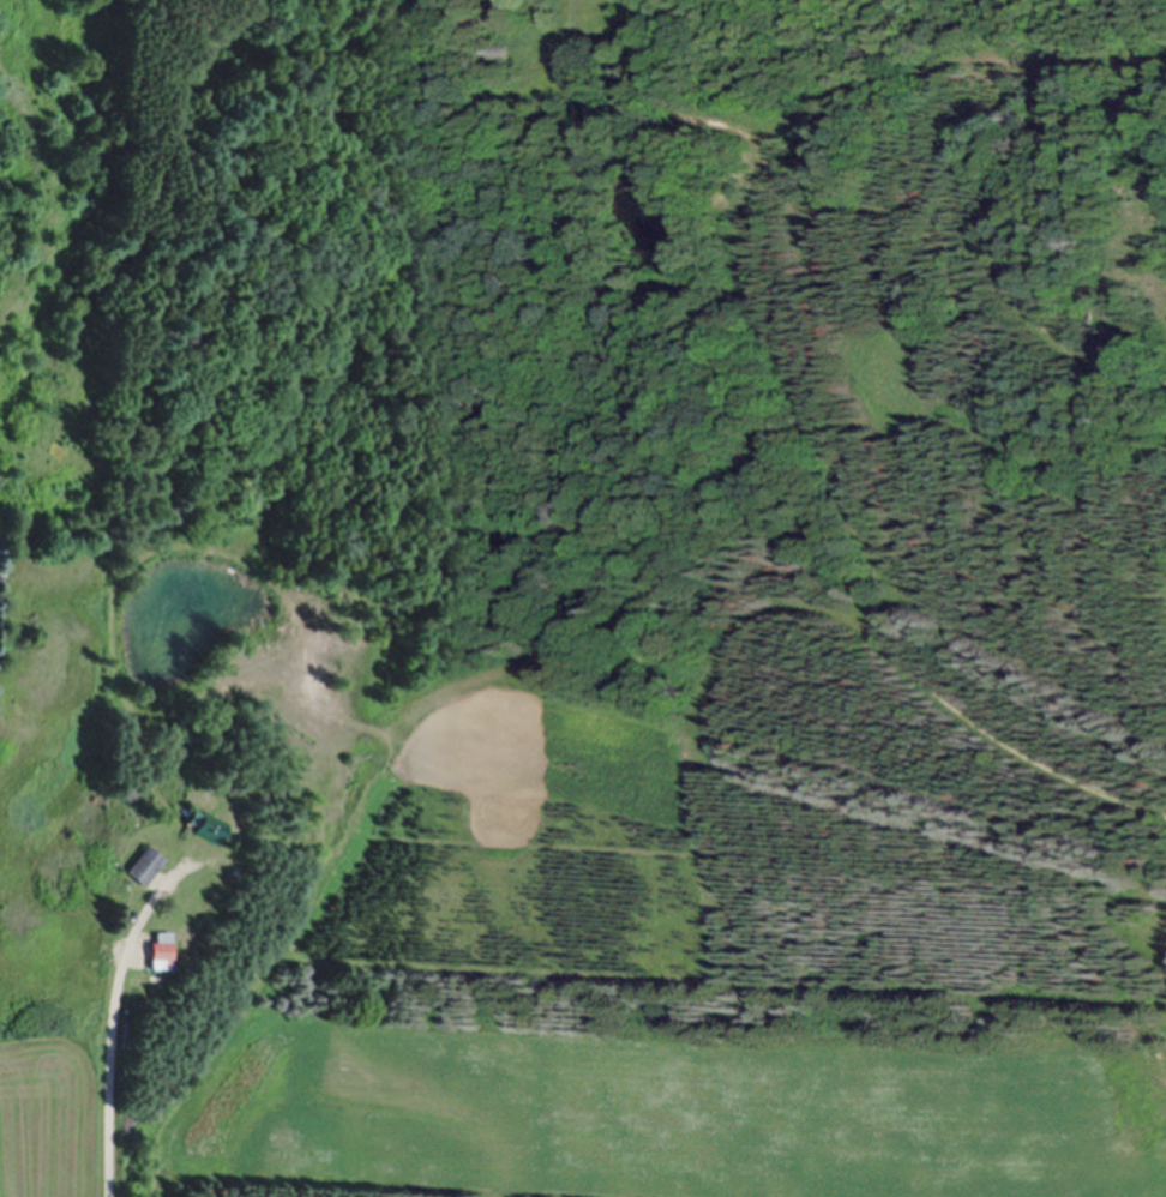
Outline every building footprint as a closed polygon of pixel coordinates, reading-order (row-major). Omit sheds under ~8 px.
[(167,854),(146,880),(128,867),(149,841),(167,854)] [(146,964),(139,975),(134,972),(142,961),(146,964)]
